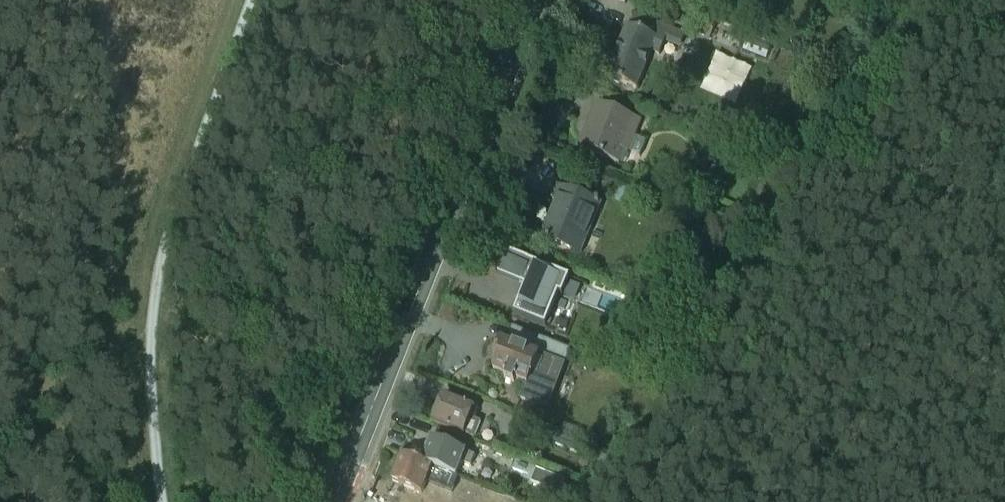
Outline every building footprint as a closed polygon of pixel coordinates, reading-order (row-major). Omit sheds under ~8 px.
[(602,74),(632,86),(653,35),(623,23),(602,74)] [(575,144),(620,161),(636,117),(591,100),(575,144)] [(533,236),(575,253),(595,201),(554,185),(533,236)] [(502,308),(538,323),(558,274),(497,249),(488,272),(512,281),(502,308)] [(478,368),(519,383),(530,352),(489,337),(478,368)] [(420,417),(466,434),(475,408),(429,391),(420,417)] [(396,429),(402,455),(426,464),(449,472),(457,450),(396,429)] [(392,480),(416,494),(426,464),(402,455),(392,480)]
